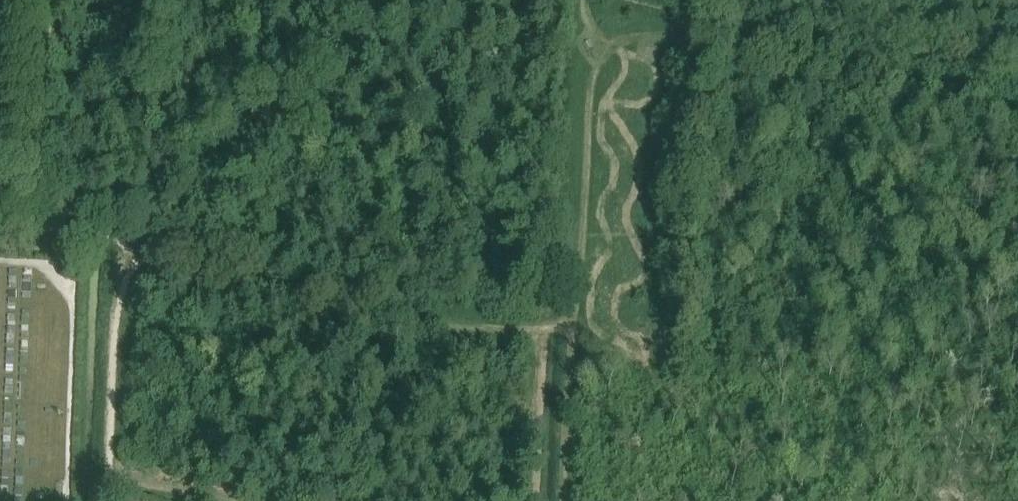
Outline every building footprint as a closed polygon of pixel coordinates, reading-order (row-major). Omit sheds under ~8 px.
[(59,265),(59,274),(72,274),(72,266),(59,265)]
